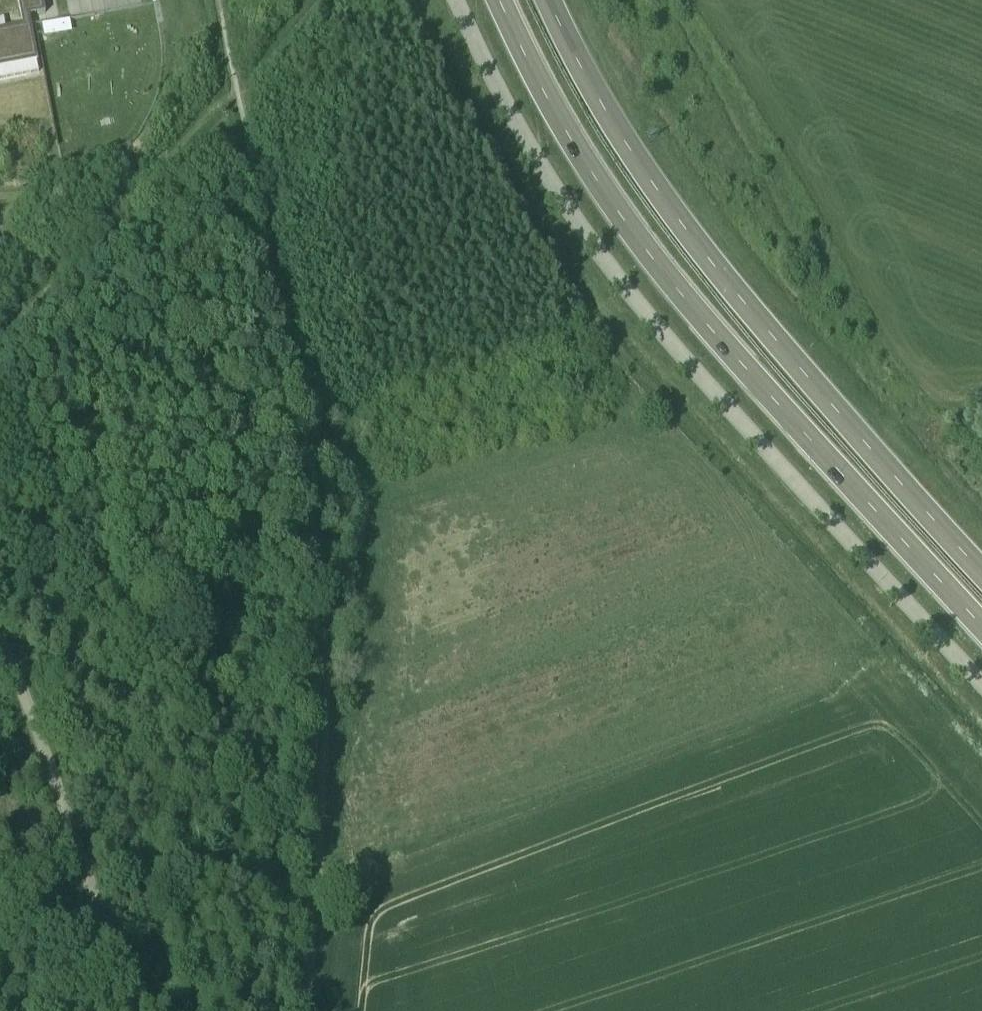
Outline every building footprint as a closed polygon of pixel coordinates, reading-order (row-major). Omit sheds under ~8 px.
[(21,17),(46,12),(43,0),(18,0),(21,17)] [(38,61),(31,22),(28,23),(28,25),(0,31),(0,68),(38,61)]
